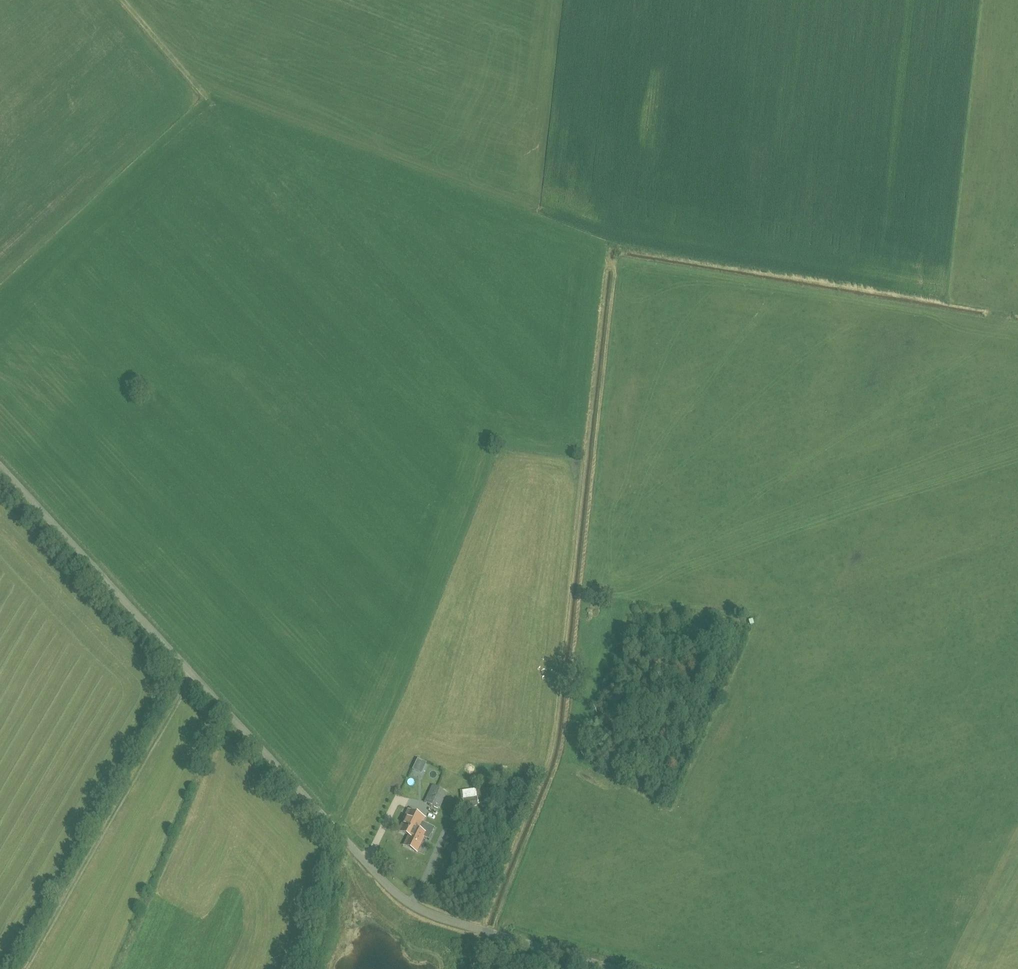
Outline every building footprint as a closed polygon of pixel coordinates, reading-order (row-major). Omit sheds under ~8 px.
[(434,802),(448,806),(453,791),(436,786),(431,801),(434,802)] [(471,789),(460,791),(462,799),(463,799),(464,808),(486,805),(486,803),(484,788),(471,789)] [(408,811),(399,830),(409,835),(404,845),(417,851),(424,837),(429,840),(435,828),(422,823),(424,819),(408,811)]
